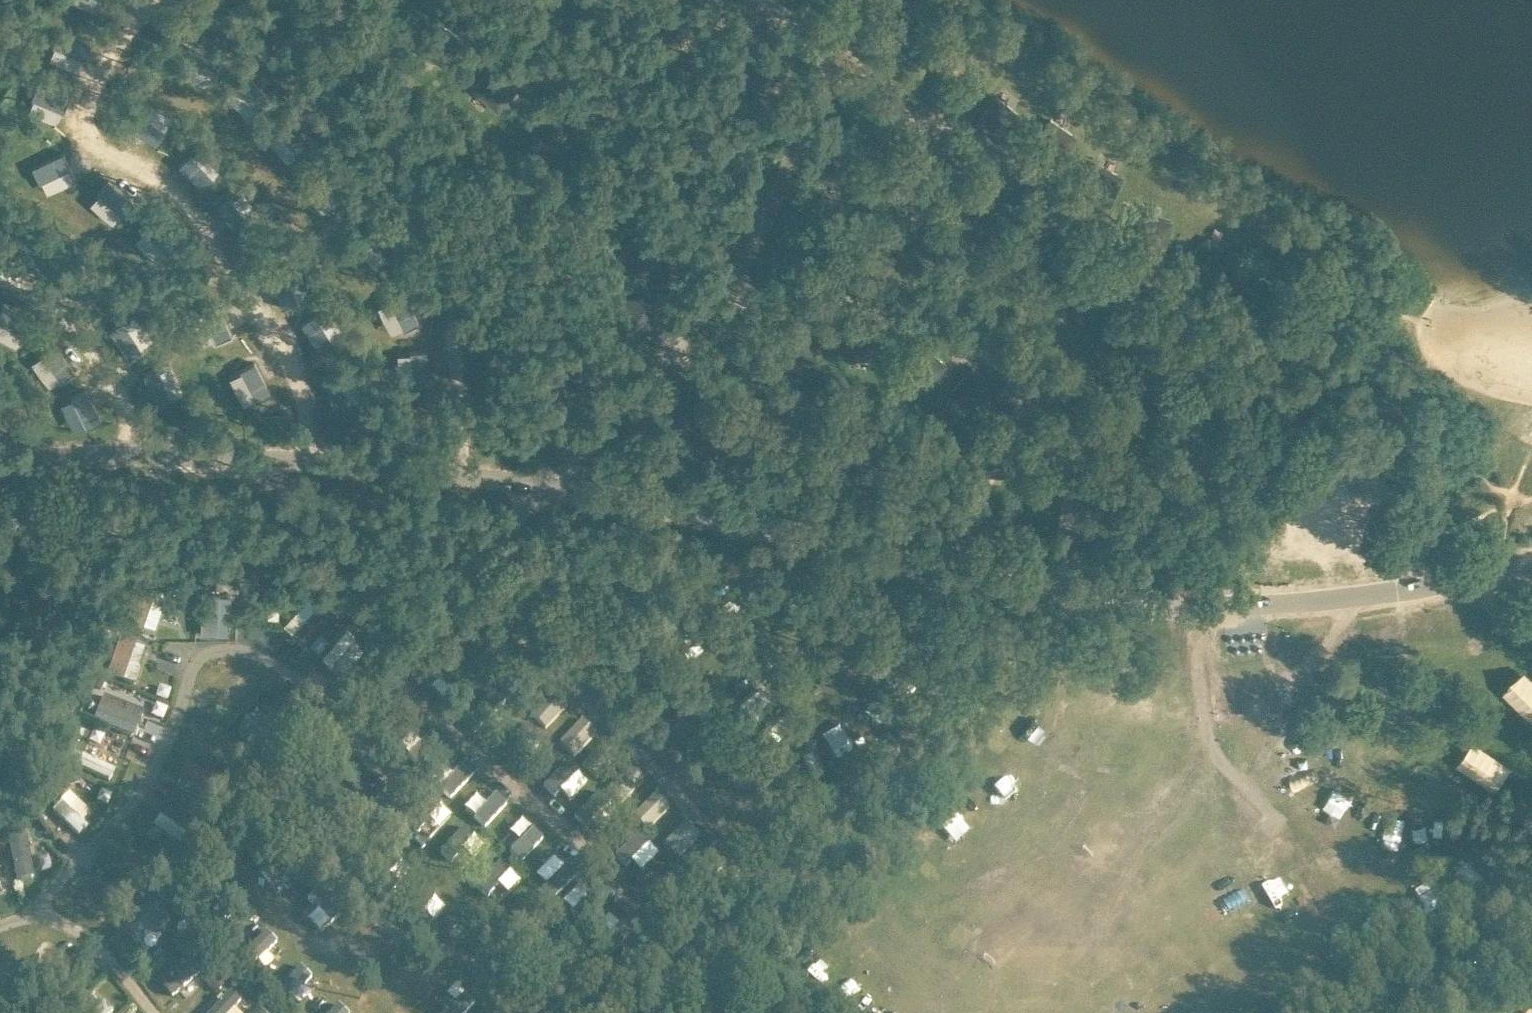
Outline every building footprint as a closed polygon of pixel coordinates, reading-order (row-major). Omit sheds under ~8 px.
[(580,11),(588,0),(565,0),(580,11)] [(494,62),(471,88),(498,112),(521,86),(494,62)] [(976,119),(1001,139),(1021,113),(997,94),(976,119)] [(1050,116),(1032,143),(1059,161),(1077,135),(1050,116)] [(203,578),(203,588),(215,588),(215,579),(203,578)] [(202,632),(231,633),(232,591),(203,590),(202,632)] [(305,641),(332,609),(310,590),(283,623),(305,641)] [(342,675),(365,638),(344,625),(321,662),(342,675)] [(103,629),(97,641),(107,646),(113,633),(103,629)] [(332,640),(322,631),(311,643),(322,652),(332,640)] [(123,639),(112,675),(136,683),(148,648),(123,639)] [(290,639),(282,650),(289,656),(297,645),(290,639)] [(1531,718),(1531,673),(1526,666),(1503,687),(1531,718)] [(95,687),(102,690),(104,683),(97,681),(95,687)] [(294,707),(301,697),(289,689),(283,698),(294,707)] [(304,701),(295,710),(304,719),(312,710),(304,701)] [(270,745),(278,730),(248,715),(240,730),(270,745)] [(573,755),(598,732),(584,717),(559,740),(573,755)] [(114,762),(123,738),(93,727),(78,767),(94,773),(100,757),(114,762)] [(1499,787),(1514,763),(1474,738),(1458,762),(1499,787)] [(187,759),(181,773),(223,792),(229,777),(187,759)] [(548,781),(567,802),(590,782),(570,761),(548,781)] [(446,796),(476,775),(467,763),(437,783),(446,796)] [(79,773),(64,775),(66,785),(81,783),(79,773)] [(655,790),(632,814),(648,828),(670,804),(655,790)] [(90,824),(85,820),(93,810),(69,791),(52,810),(81,834),(90,824)] [(600,791),(575,814),(589,830),(614,806),(600,791)] [(496,792),(487,802),(477,793),(464,807),(486,827),(508,803),(496,792)] [(208,811),(200,820),(208,826),(215,817),(208,811)] [(1394,834),(1401,820),(1385,813),(1379,827),(1394,834)] [(525,817),(504,836),(523,857),(544,838),(525,817)] [(664,841),(679,856),(701,834),(686,819),(664,841)] [(15,825),(6,827),(8,835),(17,833),(15,825)] [(460,868),(483,843),(464,826),(441,850),(460,868)] [(620,854),(646,870),(660,847),(634,831),(620,854)] [(28,839),(10,844),(19,880),(38,875),(28,839)] [(709,845),(690,872),(706,883),(726,856),(709,845)] [(169,846),(163,853),(171,860),(177,854),(169,846)] [(555,855),(535,876),(556,896),(576,875),(555,855)] [(489,896),(512,872),(499,861),(477,885),(489,896)] [(579,885),(564,901),(574,911),(589,895),(579,885)] [(126,930),(146,949),(176,918),(156,899),(126,930)] [(177,930),(169,939),(175,944),(182,936),(177,930)] [(185,942),(180,947),(186,953),(191,949),(185,942)] [(303,964),(282,983),(293,996),(315,976),(303,964)] [(214,978),(208,984),(216,992),(222,986),(214,978)] [(243,997),(229,988),(212,1012),(244,1012),(236,1007),(243,997)] [(478,1003),(466,991),(441,1012),(467,1012),(478,1003)] [(340,1001),(328,1012),(352,1012),(340,1001)] [(250,1012),(268,1012),(259,1004),(250,1012)]
